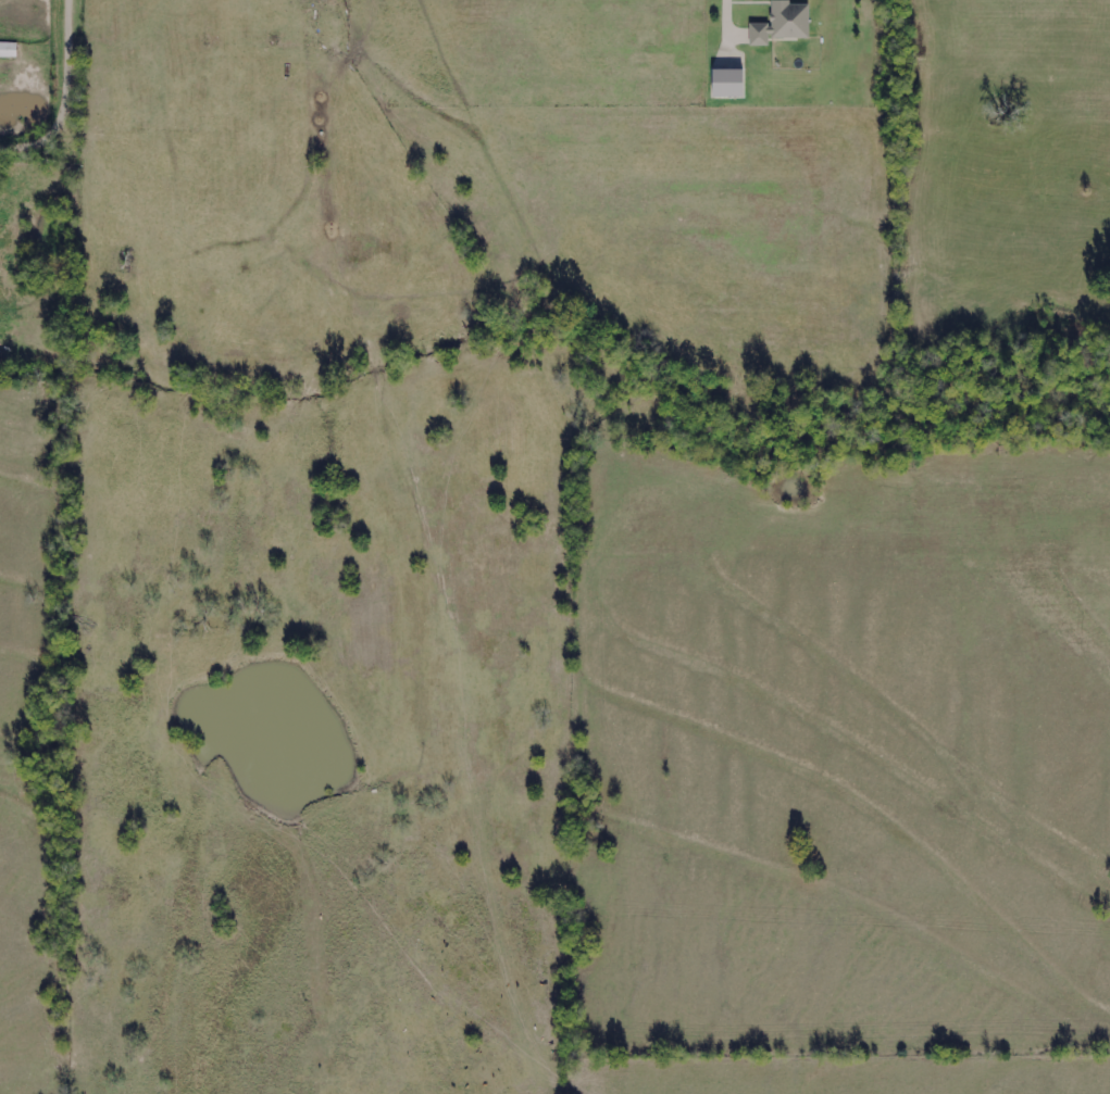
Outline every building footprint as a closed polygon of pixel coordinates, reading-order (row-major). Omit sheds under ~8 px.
[(750,46),(768,46),(768,38),(809,38),(809,4),(789,4),(789,1),(771,1),(771,24),(750,24),(750,46)] [(17,43),(0,43),(0,58),(17,58),(17,43)] [(712,97),(743,98),(744,71),(712,70),(712,97)]
